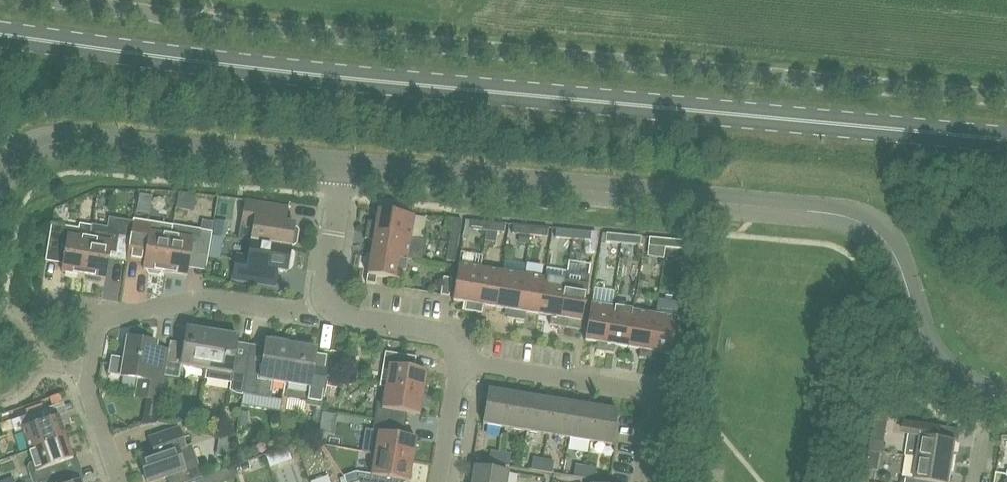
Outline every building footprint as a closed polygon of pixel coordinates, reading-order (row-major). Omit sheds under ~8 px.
[(296,227),(294,227),(294,224),(267,220),(269,204),(245,201),(241,225),(253,227),(250,242),(290,248),(291,244),(294,244),(296,242),(298,230),(296,227)] [(410,237),(414,216),(377,210),(375,223),(367,221),(366,230),(410,237)] [(133,219),(130,237),(129,244),(126,262),(144,265),(143,269),(146,270),(148,274),(158,276),(161,272),(165,273),(171,236),(172,226),(133,219)] [(449,244),(458,245),(462,221),(453,220),(449,244)] [(486,231),(487,222),(469,221),(468,229),(469,229),(486,231)] [(504,224),(487,222),(486,231),(503,233),(504,224)] [(529,235),(530,226),(512,225),(512,234),(519,234),(528,235),(529,235)] [(547,228),(530,226),(529,235),(547,237),(547,228)] [(555,238),(572,239),(573,231),(556,229),(555,238)] [(212,232),(200,230),(196,255),(208,257),(212,232)] [(407,259),(410,237),(366,230),(364,239),(373,240),(371,253),(407,259)] [(129,244),(130,237),(91,231),(89,239),(83,276),(105,279),(108,259),(126,262),(129,244)] [(573,231),(572,239),(590,241),(591,232),(573,231)] [(83,276),(89,239),(62,234),(60,242),(66,243),(65,252),(62,272),(83,276)] [(527,244),(528,235),(519,234),(518,243),(527,244)] [(622,244),(623,235),(606,234),(605,242),(622,244)] [(641,237),(623,235),(622,244),(640,246),(641,237)] [(192,239),(171,236),(165,273),(186,276),(192,239)] [(221,248),(223,238),(212,236),(211,247),(221,248)] [(665,248),(666,239),(649,238),(648,247),(665,248)] [(684,241),(666,239),(665,248),(683,250),(684,241)] [(292,253),(290,253),(290,248),(250,242),(248,257),(236,255),(232,279),(257,283),(259,268),(286,272),(287,270),(289,270),(292,268),(294,256),(292,253)] [(458,245),(449,244),(446,261),(455,263),(458,245)] [(404,281),(407,259),(371,253),(366,283),(374,284),(375,284),(376,276),(404,281)] [(473,312),(480,268),(458,264),(453,297),(452,301),(465,303),(464,311),(473,312)] [(495,308),(501,271),(480,268),(473,312),(481,314),(483,306),(495,308)] [(515,319),(523,275),(501,271),(495,308),(508,310),(506,318),(515,319)] [(558,326),(580,330),(589,275),(566,272),(565,282),(558,326)] [(538,315),(544,278),(523,275),(515,319),(524,321),(525,313),(538,315)] [(440,295),(449,296),(452,279),(443,277),(440,295)] [(558,326),(565,282),(544,278),(538,315),(550,317),(549,325),(558,326)] [(605,352),(612,307),(590,304),(585,339),(584,340),(597,343),(596,351),(605,352)] [(627,347),(633,311),(612,307),(605,352),(613,354),(615,345),(627,347)] [(647,359),(655,314),(633,311),(627,347),(640,350),(639,358),(647,359)] [(671,355),(677,318),(655,314),(647,359),(656,361),(658,352),(671,355)] [(206,370),(212,333),(186,329),(182,352),(169,349),(168,350),(164,376),(178,378),(180,366),(206,370)] [(234,356),(237,337),(212,333),(206,370),(205,378),(230,382),(230,383),(231,383),(229,391),(236,395),(242,395),(242,394),(244,385),(247,364),(248,359),(234,356)] [(285,384),(291,346),(288,345),(287,340),(270,337),(267,342),(265,341),(261,366),(247,364),(244,385),(242,394),(270,398),(273,382),(285,384)] [(136,397),(160,401),(164,376),(168,350),(155,348),(155,344),(128,339),(124,359),(111,357),(108,374),(139,380),(136,397)] [(321,406),(326,377),(312,375),(316,350),(314,349),(313,344),(296,341),(293,346),(291,346),(285,384),(282,397),(308,401),(307,404),(321,406)] [(338,379),(342,354),(330,352),(327,372),(326,376),(326,377),(338,379)] [(423,393),(426,371),(414,369),(416,357),(385,352),(379,387),(385,388),(385,387),(423,393)] [(419,415),(423,393),(385,387),(385,388),(382,403),(377,402),(374,420),(405,425),(407,413),(419,415)] [(504,428),(510,393),(488,390),(482,424),(504,428)] [(526,431),(531,397),(510,393),(504,428),(526,431)] [(62,403),(60,398),(59,395),(50,398),(51,401),(52,406),(62,403)] [(547,435),(553,400),(531,397),(526,431),(547,435)] [(568,438),(574,404),(553,400),(547,435),(568,438)] [(589,441),(595,407),(574,404),(568,438),(589,441)] [(611,445),(617,411),(595,407),(589,441),(611,445)] [(65,438),(58,417),(46,421),(42,410),(10,421),(15,433),(22,430),(29,451),(65,438)] [(412,460),(415,438),(403,436),(405,425),(374,420),(372,432),(378,433),(374,454),(412,460)] [(953,464),(957,442),(938,439),(940,427),(906,421),(904,434),(910,435),(906,456),(918,458),(953,464)] [(189,447),(185,448),(178,427),(148,438),(154,454),(139,459),(146,481),(153,481),(166,477),(168,481),(188,481),(189,481),(201,478),(189,447)] [(65,438),(29,451),(33,462),(29,463),(27,469),(32,481),(42,481),(64,474),(60,463),(73,459),(65,438)] [(233,460),(232,438),(217,439),(218,461),(233,460)] [(885,453),(886,446),(883,446),(884,443),(872,441),(870,450),(885,453)] [(213,462),(208,442),(198,444),(203,464),(213,462)] [(246,459),(247,453),(243,449),(238,448),(236,458),(246,459)] [(292,459),(288,448),(267,456),(271,467),(292,459)] [(488,463),(498,464),(500,453),(490,451),(488,463)] [(500,453),(498,464),(509,466),(511,455),(500,453)] [(412,460),(374,454),(371,475),(356,473),(343,477),(345,481),(399,481),(399,480),(409,481),(412,460)] [(530,469),(541,471),(543,460),(532,458),(530,469)] [(953,464),(918,458),(915,480),(906,478),(906,481),(950,481),(953,464)] [(543,460),(541,471),(551,473),(553,461),(543,460)] [(583,478),(585,467),(575,465),(573,476),(583,478)] [(508,472),(474,467),(471,481),(507,481),(508,472)] [(596,468),(585,467),(583,478),(594,479),(596,468)] [(996,473),(995,481),(1006,481),(1006,475),(996,473)] [(214,474),(201,478),(202,481),(217,481),(214,474)]
